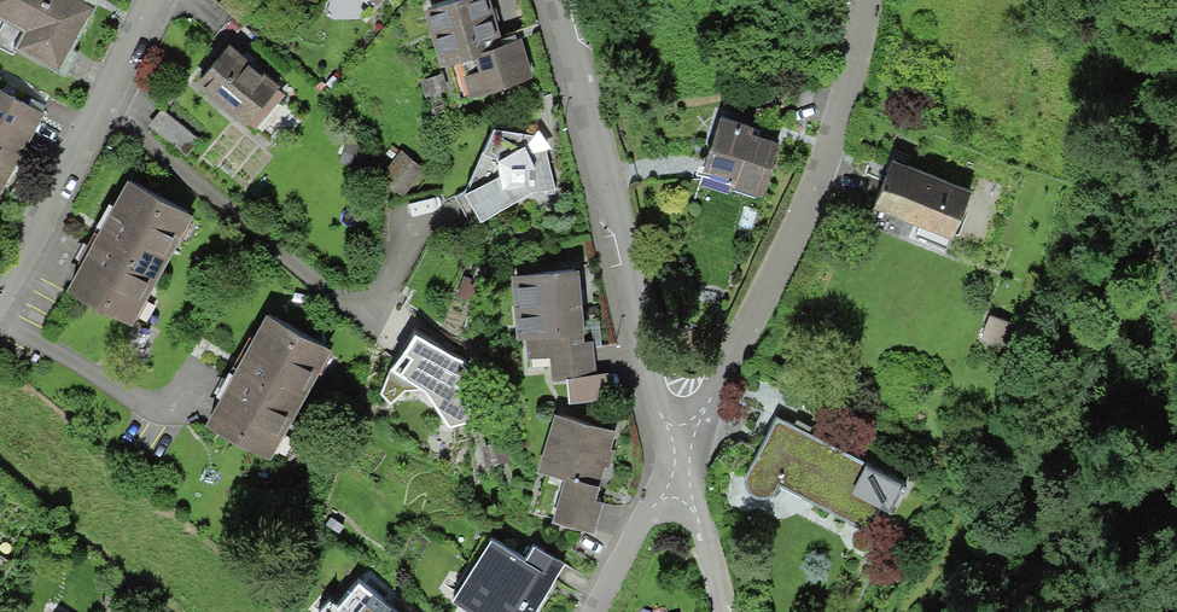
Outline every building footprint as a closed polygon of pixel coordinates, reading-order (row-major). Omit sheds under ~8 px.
[(86,0),(0,0),(0,16),(4,18),(0,25),(0,41),(59,72),(95,5),(86,0)] [(429,7),(442,57),(459,53),(469,90),(534,73),(523,33),(498,40),(488,0),(454,0),(429,7)] [(230,40),(194,81),(242,124),(278,83),(230,40)] [(0,91),(0,194),(44,114),(0,91)] [(162,108),(148,124),(185,156),(199,140),(162,108)] [(783,131),(723,112),(699,185),(759,204),(783,131)] [(534,133),(493,123),(457,197),(474,222),(534,191),(555,192),(546,150),(553,147),(538,126),(534,133)] [(425,167),(402,150),(379,179),(402,197),(425,167)] [(974,184),(895,155),(877,206),(956,234),(974,184)] [(191,209),(125,175),(67,284),(133,319),(191,209)] [(582,264),(512,270),(519,363),(550,360),(552,382),(566,381),(568,405),(614,401),(611,370),(597,371),(595,340),(588,342),(582,264)] [(334,345),(266,309),(205,421),(274,458),(334,345)] [(616,430),(556,412),(538,470),(566,478),(554,519),(595,531),(608,487),(600,485),(616,430)] [(908,484),(776,423),(747,478),(747,487),(752,493),(760,499),(769,497),(777,494),(780,488),(880,537),(908,484)] [(490,542),(452,603),(467,611),(535,611),(555,581),(525,563),(490,542)] [(534,547),(525,563),(555,581),(565,565),(534,547)] [(360,584),(339,609),(330,601),(321,611),(394,611),(360,584)]
